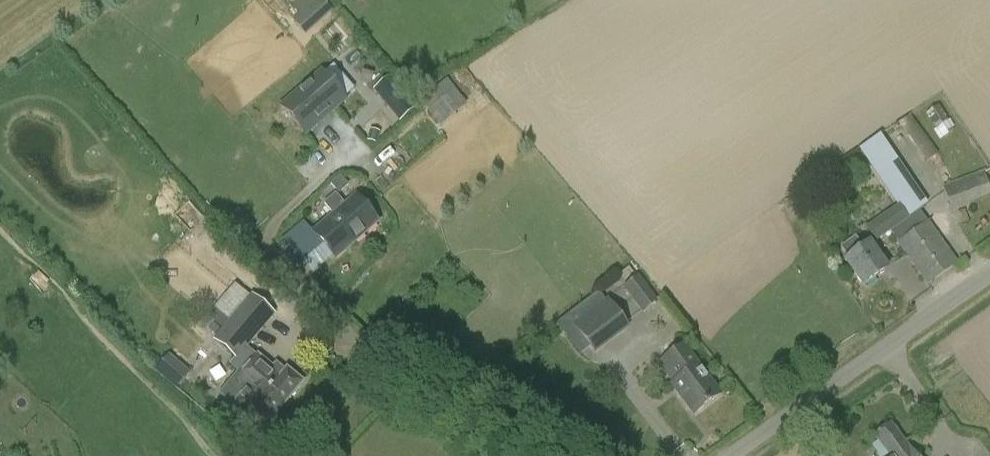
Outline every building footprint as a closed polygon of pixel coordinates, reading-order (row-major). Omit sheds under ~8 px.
[(292,20),(305,35),(332,12),(330,9),(322,0),(298,0),(293,4),(292,5),(299,13),(292,20)] [(342,47),(354,36),(338,18),(327,29),(342,47)] [(321,69),(278,107),(305,138),(348,100),(321,69)] [(389,77),(374,90),(400,121),(415,109),(389,77)] [(446,81),(424,98),(431,108),(427,110),(440,126),(465,106),(446,81)] [(923,161),(937,154),(920,119),(906,126),(923,161)] [(371,132),(368,142),(376,144),(379,134),(371,132)] [(929,222),(928,223),(920,210),(928,205),(880,135),(858,149),(897,205),(865,227),(876,242),(890,232),(927,285),(958,264),(929,222)] [(943,187),(951,209),(989,195),(989,190),(983,172),(943,187)] [(357,195),(315,232),(335,256),(353,241),(354,243),(379,221),(357,195)] [(308,226),(328,214),(323,207),(303,219),(308,226)] [(872,245),(863,250),(854,237),(840,247),(849,260),(846,262),(862,286),(888,268),(872,245)] [(631,270),(623,275),(645,306),(653,300),(631,270)] [(213,340),(237,360),(275,315),(251,294),(250,296),(235,284),(214,309),(228,321),(213,340)] [(572,325),(594,354),(629,328),(608,299),(605,301),(598,292),(568,315),(574,324),(572,325)] [(683,347),(661,364),(676,383),(678,382),(699,410),(719,395),(683,347)] [(190,373),(169,355),(154,372),(176,390),(190,373)] [(236,383),(244,390),(229,407),(247,423),(257,411),(269,421),(301,382),(287,370),(285,372),(276,365),(272,369),(258,357),(236,383)] [(890,423),(872,436),(888,455),(916,455),(890,423)]
